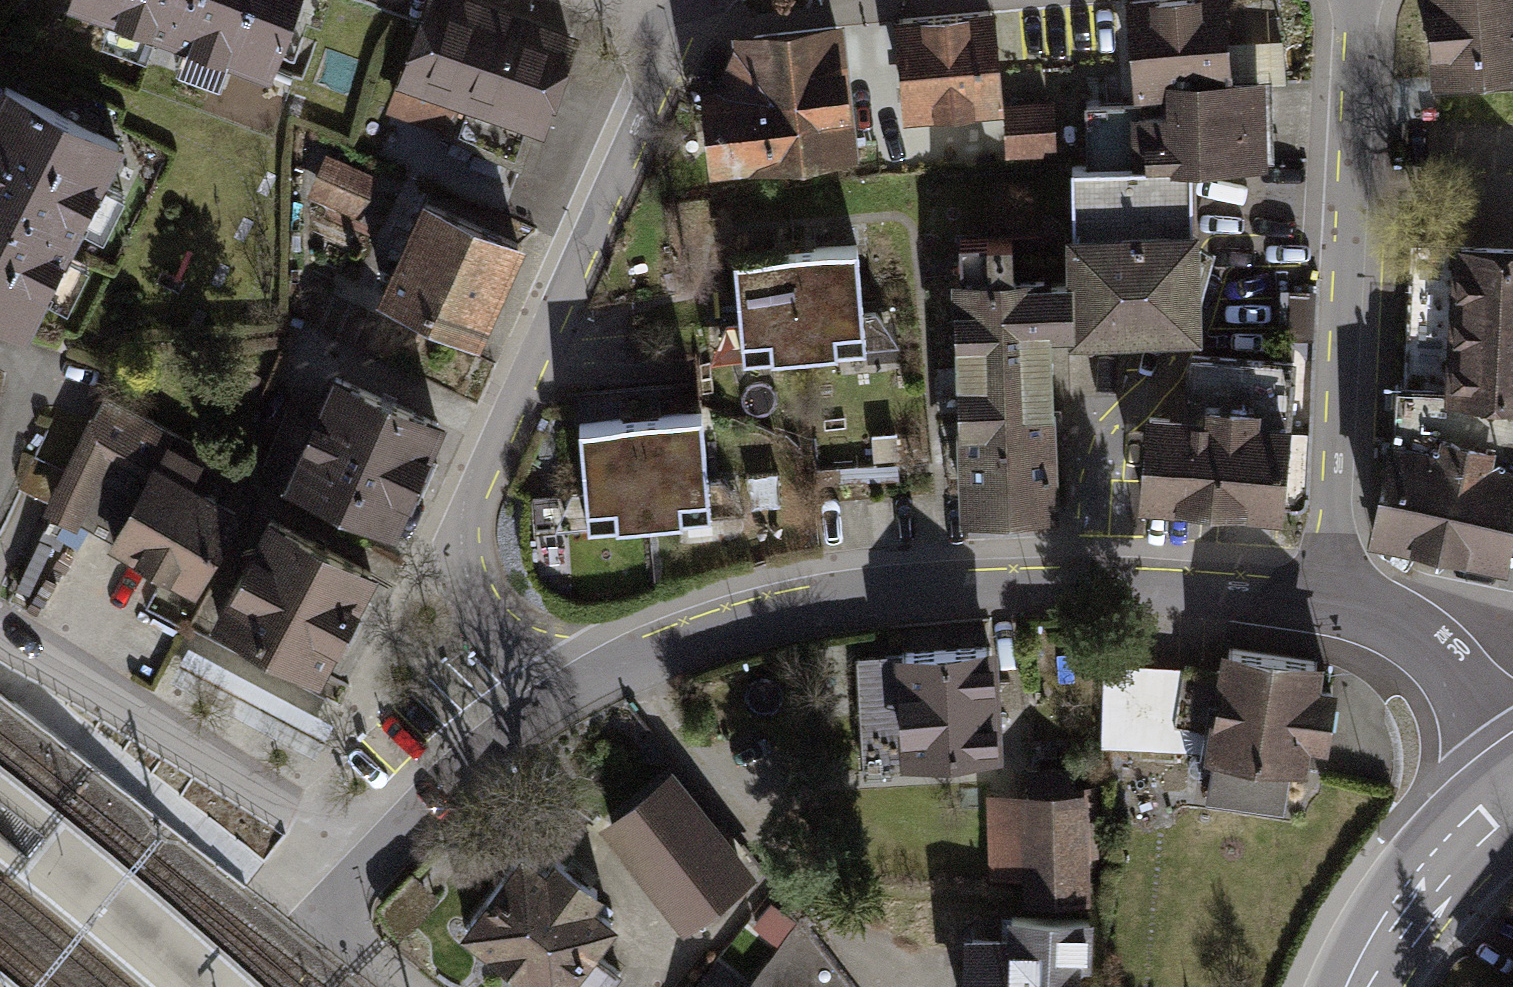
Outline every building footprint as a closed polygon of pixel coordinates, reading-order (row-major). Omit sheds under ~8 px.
[(59,8),(253,78),(282,0),(62,0),(59,8)] [(444,0),(419,0),(412,18),(386,89),(529,141),(564,44),(444,0)] [(1163,89),(1230,84),(1223,0),(1170,0),(1125,4),(1132,92),(1163,89)] [(1423,76),(1512,69),(1512,0),(1417,0),(1423,76)] [(985,9),(894,20),(905,117),(997,106),(985,9)] [(833,19),(742,21),(702,84),(710,167),(848,154),(833,19)] [(1234,62),(1277,59),(1276,31),(1232,33),(1234,62)] [(1082,115),(1086,166),(1195,159),(1267,155),(1263,83),(1230,84),(1163,89),(1165,110),(1082,115)] [(9,90),(0,108),(0,322),(17,331),(23,319),(114,144),(9,90)] [(1049,109),(1006,112),(1009,149),(1051,146),(1049,109)] [(1069,165),(1077,336),(1202,331),(1195,159),(1086,166),(1069,165)] [(316,192),(350,205),(360,180),(326,167),(316,192)] [(527,254),(419,208),(378,305),(486,351),(527,254)] [(951,241),(960,517),(1056,514),(1050,331),(1071,330),(1068,237),(951,241)] [(859,314),(853,250),(792,257),(802,357),(895,349),(869,313),(859,314)] [(1421,250),(1402,381),(1388,379),(1386,453),(1512,477),(1512,254),(1421,250)] [(802,357),(792,257),(736,263),(742,328),(727,330),(711,366),(802,357)] [(1190,417),(1149,413),(1141,506),(1276,518),(1290,361),(1196,353),(1190,417)] [(444,436),(327,382),(278,486),(395,540),(444,436)] [(195,465),(91,409),(36,512),(182,590),(226,509),(211,500),(217,489),(190,474),(195,465)] [(703,481),(696,417),(635,425),(647,524),(739,515),(712,480),(703,481)] [(647,524),(635,425),(578,432),(586,496),(570,498),(556,535),(647,524)] [(1386,453),(1370,539),(1505,565),(1512,528),(1512,477),(1386,453)] [(368,582),(259,525),(208,621),(317,678),(368,582)] [(1169,681),(1112,678),(1108,745),(1170,750),(1171,730),(1201,733),(1197,766),(1209,767),(1205,802),(1283,809),(1288,765),(1305,767),(1308,743),(1329,745),(1335,691),(1326,690),(1329,661),(1220,650),(1212,667),(1170,663),(1169,681)] [(1011,759),(995,652),(889,667),(904,774),(1011,759)] [(1024,875),(1025,899),(1081,896),(1079,852),(1092,851),(1090,789),(1070,790),(1069,772),(1021,774),(1022,792),(987,794),(990,876),(1024,875)] [(757,881),(677,773),(607,824),(687,932),(757,881)] [(518,849),(458,927),(537,986),(609,986),(617,977),(588,962),(615,924),(518,849)] [(962,986),(1077,986),(1078,969),(1087,969),(1088,924),(1006,922),(1005,939),(963,938),(962,986)] [(798,929),(753,986),(843,986),(798,929)] [(1500,986),(1512,986),(1512,968),(1500,986)]
